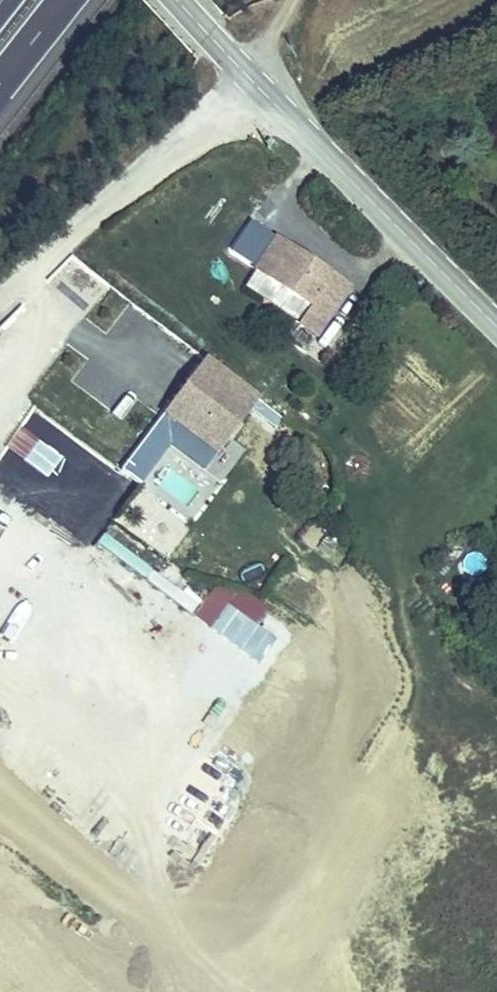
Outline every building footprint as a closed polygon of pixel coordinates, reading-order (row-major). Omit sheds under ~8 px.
[(308,334),(338,287),(267,239),(235,285),(308,334)] [(209,475),(259,404),(203,362),(153,432),(209,475)]
